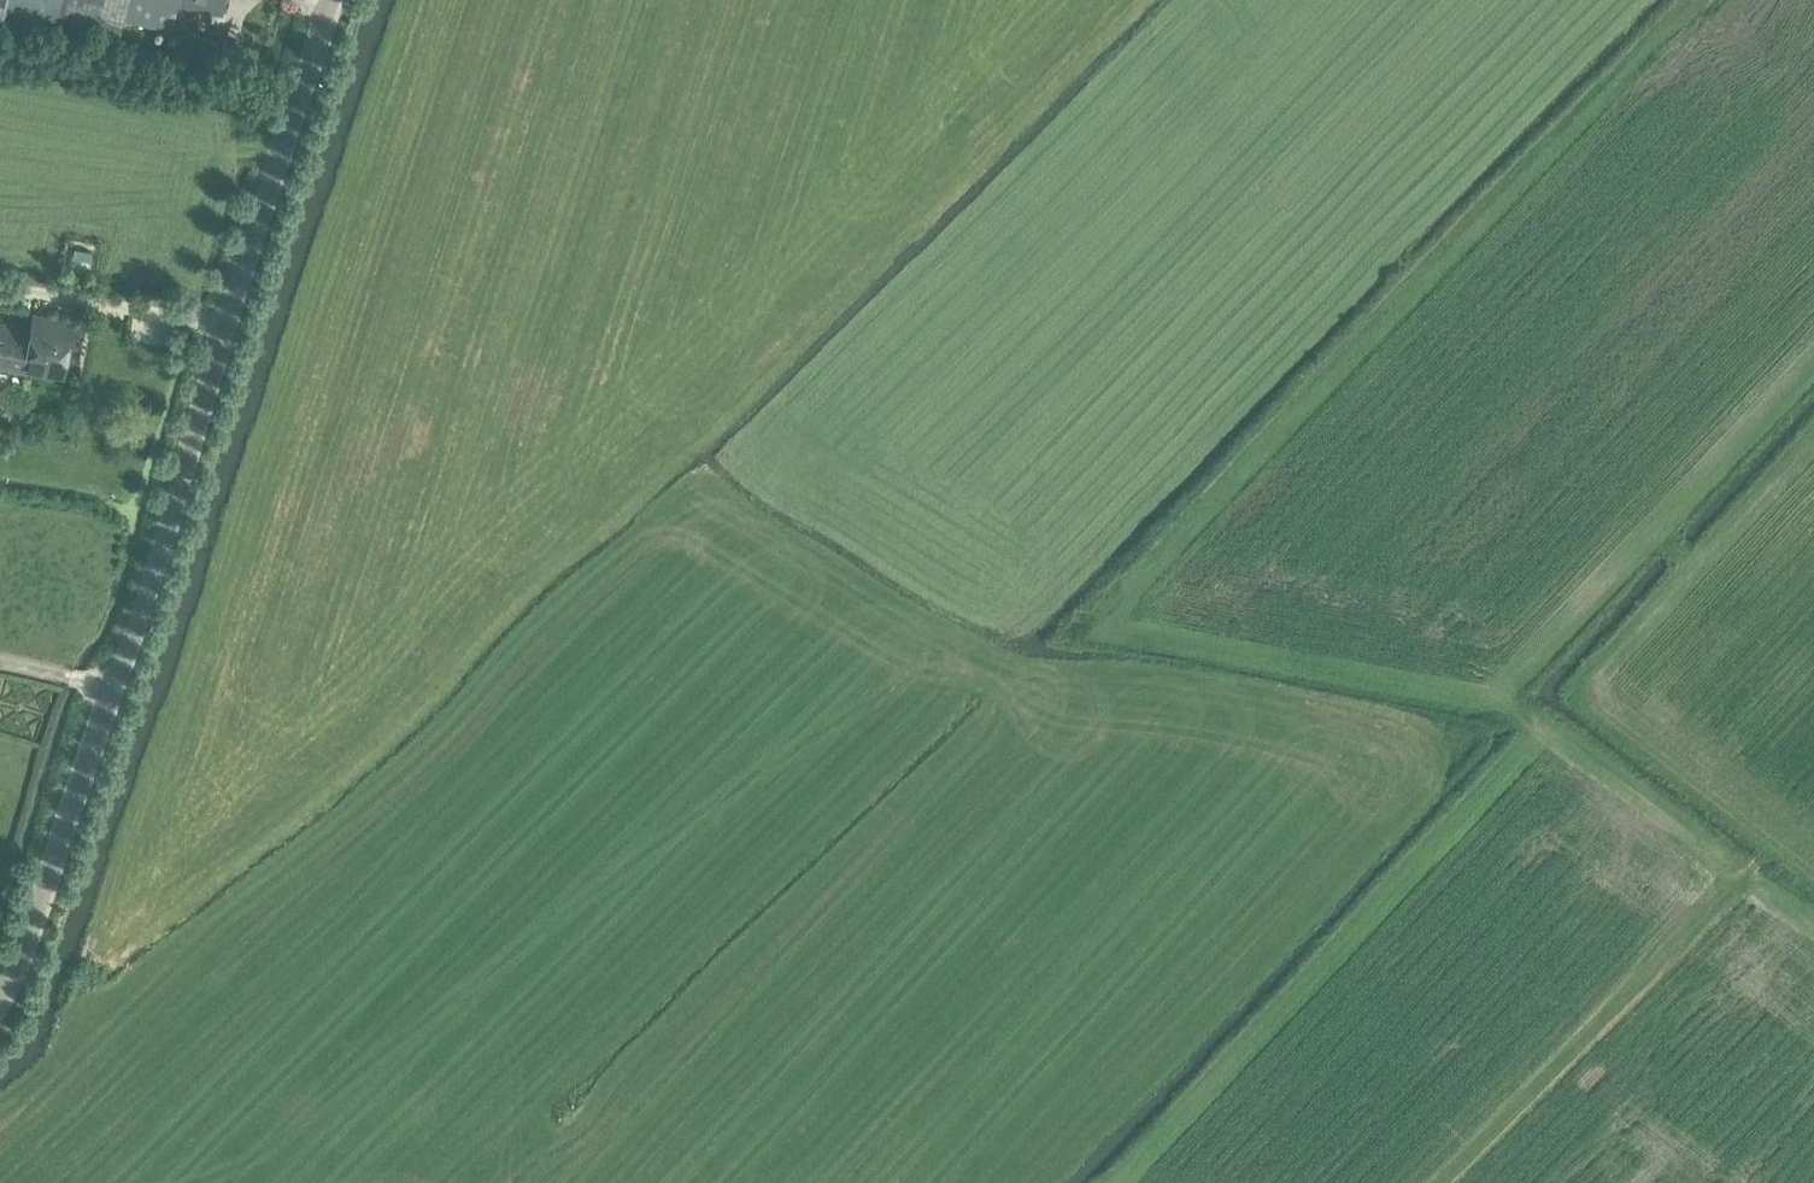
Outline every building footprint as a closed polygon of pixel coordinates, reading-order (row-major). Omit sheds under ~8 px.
[(2,13),(4,4),(117,31),(121,18),(169,30),(176,2),(220,13),(223,0),(0,0),(0,13),(2,13)] [(202,38),(200,48),(214,51),(217,41),(202,38)] [(73,320),(35,313),(32,329),(0,324),(0,366),(64,375),(73,320)]
